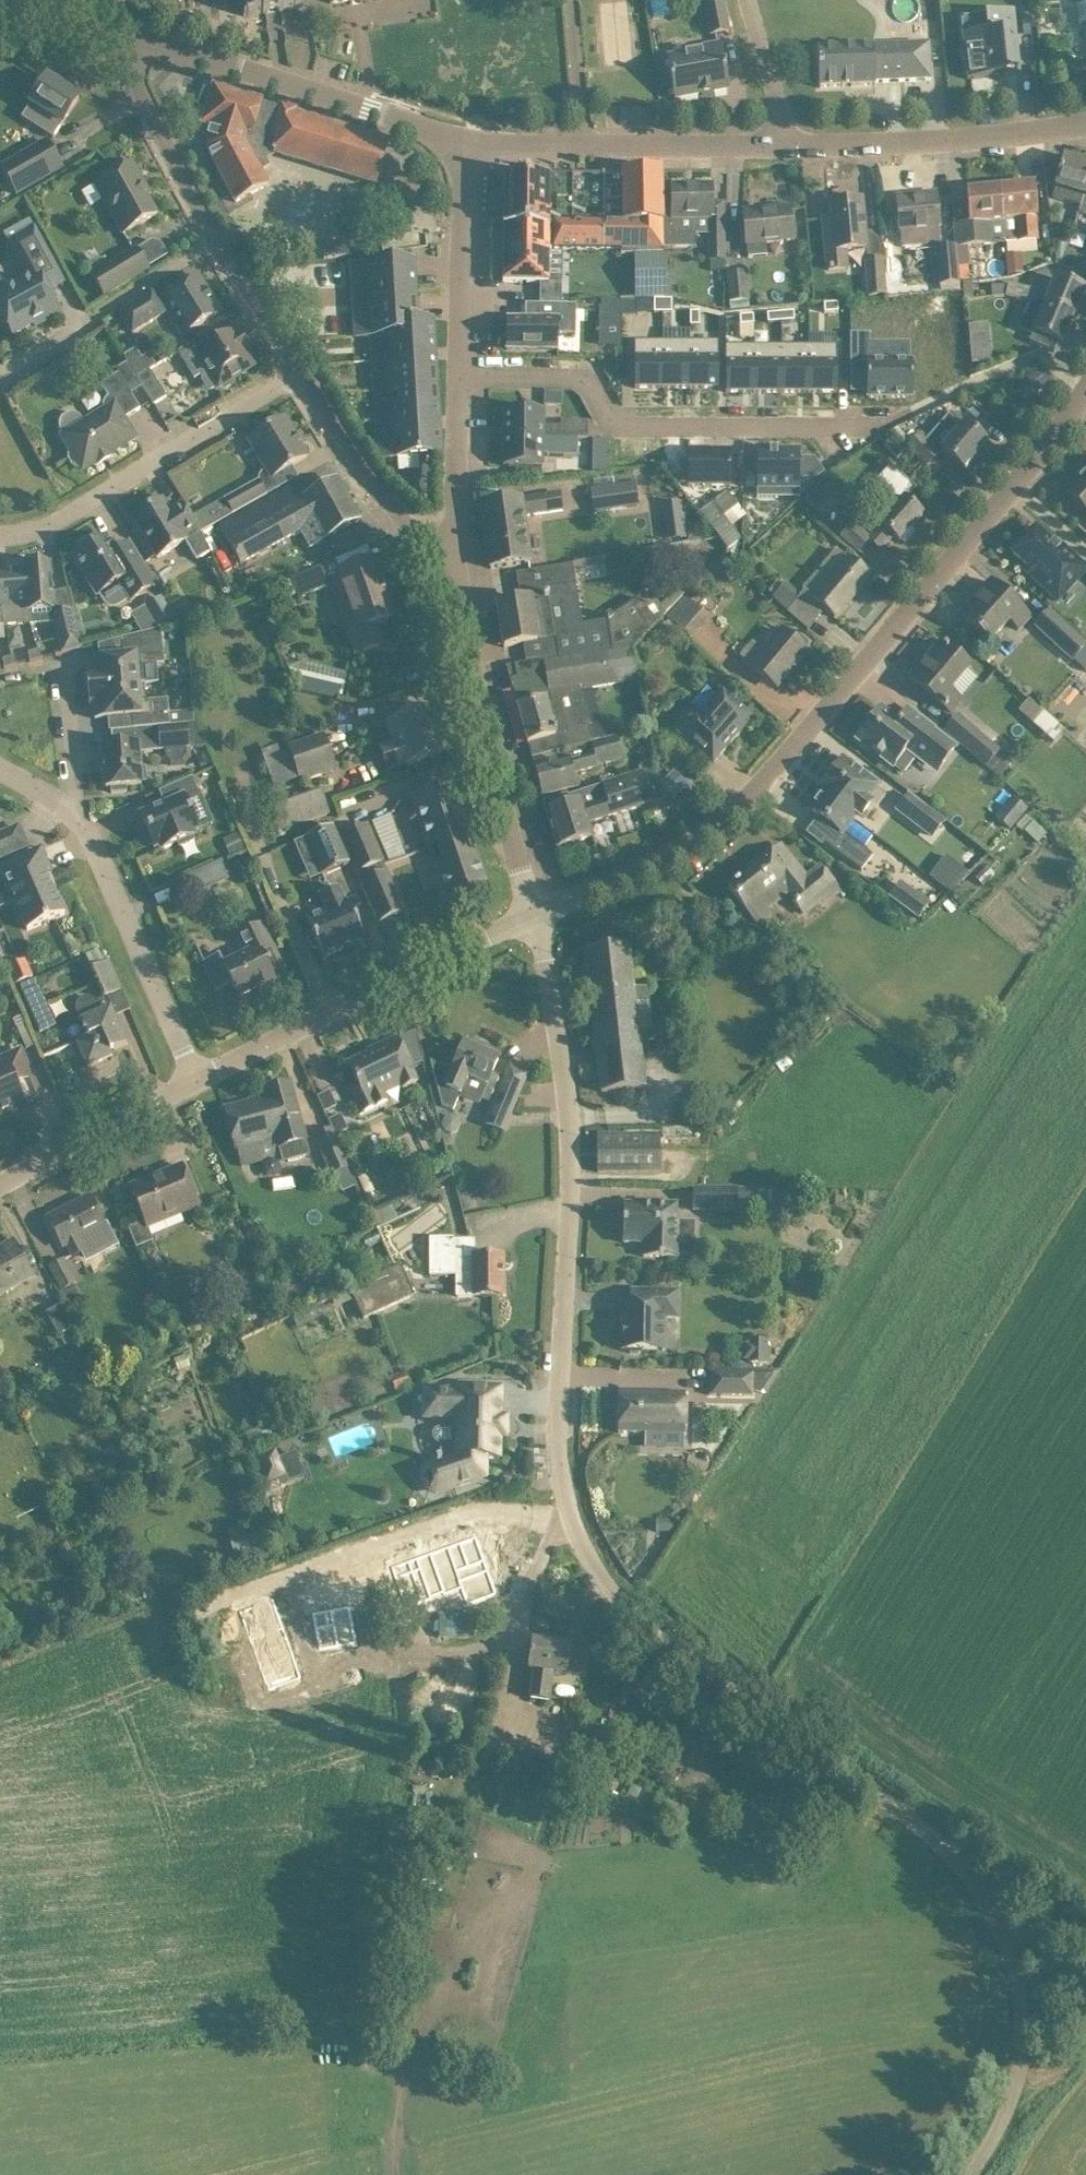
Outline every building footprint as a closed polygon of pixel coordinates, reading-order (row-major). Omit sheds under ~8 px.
[(244,16),(264,13),(266,13),(281,11),(283,10),(303,7),(303,4),(302,0),(242,0),(244,16)] [(723,0),(702,0),(709,36),(729,32),(723,0)] [(1076,6),(1079,26),(1084,25),(1085,39),(1085,4),(1076,6)] [(1019,65),(1013,11),(986,14),(988,33),(963,36),(967,79),(1005,75),(1004,67),(1019,65)] [(929,44),(817,49),(819,88),(875,85),(875,82),(930,80),(929,44)] [(667,57),(675,100),(729,90),(721,47),(667,57)] [(53,138),(67,117),(79,98),(47,78),(35,96),(30,103),(21,118),(53,138)] [(296,108),(281,104),(280,107),(262,102),(262,100),(214,85),(212,91),(208,89),(203,92),(200,101),(202,106),(207,108),(202,123),(212,126),(206,146),(213,159),(235,202),(255,192),(268,184),(261,171),(270,166),(263,154),(269,151),(376,184),(389,141),(295,112),(296,108)] [(16,194),(62,168),(46,142),(1,168),(16,194)] [(1085,186),(1085,163),(1065,157),(1056,186),(1083,194),(1085,186)] [(144,185),(132,163),(113,174),(95,184),(123,234),(157,215),(141,187),(144,185)] [(603,216),(603,250),(621,250),(621,252),(635,252),(643,252),(663,252),(663,247),(663,234),(663,222),(663,198),(662,192),(662,170),(623,171),(623,175),(623,197),(603,197),(603,216)] [(493,184),(493,211),(504,211),(503,226),(503,227),(549,227),(548,249),(603,250),(603,216),(571,215),(572,175),(548,175),(548,174),(545,174),(545,177),(508,176),(504,176),(504,178),(504,180),(504,184),(493,184)] [(1036,217),(1035,206),(1033,184),(1000,187),(1005,241),(1005,243),(1018,242),(1037,240),(1035,218),(1036,217)] [(673,197),(663,198),(663,222),(663,234),(663,247),(698,247),(698,233),(709,233),(710,259),(724,259),(724,249),(724,227),(723,203),(712,203),(712,185),(672,186),(673,197)] [(958,247),(967,246),(973,246),(993,244),(992,242),(1005,241),(1000,187),(966,191),(969,223),(954,224),(956,247),(958,247)] [(939,229),(938,215),(936,193),(921,195),(922,198),(897,201),(900,233),(902,233),(903,247),(940,243),(939,229)] [(866,248),(863,222),(861,200),(831,203),(832,218),(824,219),(828,270),(846,268),(844,250),(866,248)] [(792,240),(791,229),(789,207),(769,209),(769,214),(744,216),(747,245),(748,257),(767,255),(766,243),(792,240)] [(503,227),(503,282),(540,283),(540,290),(540,305),(562,305),(562,281),(548,281),(548,249),(549,227),(503,227)] [(63,282),(51,259),(40,240),(34,228),(9,242),(28,276),(9,287),(1,273),(0,274),(0,317),(3,315),(13,334),(34,323),(35,326),(60,312),(48,290),(63,282)] [(1069,241),(1052,236),(1056,265),(1061,266),(1069,241)] [(324,259),(353,255),(351,242),(322,246),(324,259)] [(959,270),(958,267),(956,247),(936,249),(941,292),(960,291),(959,270)] [(137,249),(93,276),(104,295),(148,268),(137,249)] [(1068,250),(1062,266),(1085,275),(1085,257),(1068,250)] [(663,252),(643,252),(644,274),(665,274),(664,252),(663,252)] [(1024,273),(1024,253),(1008,253),(1008,273),(1024,273)] [(886,286),(885,286),(882,259),(865,261),(868,296),(881,294),(881,297),(886,297),(886,286)] [(416,321),(413,260),(353,264),(358,337),(373,337),(381,459),(396,458),(397,458),(440,456),(438,428),(429,429),(428,416),(437,415),(434,360),(425,361),(424,348),(433,347),(432,320),(416,321)] [(730,309),(749,308),(749,301),(750,300),(748,271),(727,273),(730,309)] [(158,302),(152,293),(120,313),(132,333),(168,310),(184,335),(220,312),(198,277),(158,302)] [(1085,290),(1065,281),(1056,277),(1045,305),(1074,316),(1085,290)] [(974,298),(973,281),(964,282),(965,299),(974,298)] [(1009,283),(1006,295),(1028,300),(1030,287),(1009,283)] [(1005,295),(1004,284),(992,285),(993,297),(1005,295)] [(636,299),(620,300),(620,301),(620,316),(637,316),(636,299)] [(654,299),(654,312),(663,313),(663,299),(654,299)] [(663,299),(663,313),(672,312),(672,299),(663,299)] [(601,300),(601,306),(602,306),(602,319),(620,319),(620,316),(620,301),(614,300),(601,300)] [(837,303),(824,304),(825,313),(838,312),(837,303)] [(507,319),(506,350),(558,351),(558,335),(576,336),(576,306),(562,305),(540,305),(529,305),(528,319),(507,319)] [(1062,343),(1074,316),(1045,305),(1035,332),(1042,335),(1062,343)] [(753,310),(740,312),(741,325),(754,324),(753,310)] [(794,311),(781,312),(781,322),(794,320),(794,311)] [(708,312),(690,312),(690,325),(708,325),(708,312)] [(781,312),(767,313),(768,322),(781,322),(781,312)] [(178,352),(181,357),(195,379),(209,370),(219,387),(253,366),(242,349),(247,346),(240,335),(236,338),(232,333),(200,352),(193,342),(178,352)] [(851,333),(851,371),(868,371),(868,392),(868,397),(912,397),(911,362),(910,362),(888,362),(888,343),(870,343),(870,333),(851,333)] [(989,337),(969,339),(972,364),(992,362),(989,337)] [(663,388),(663,341),(635,341),(635,388),(663,388)] [(691,388),(691,341),(663,341),(663,388),(691,388)] [(718,341),(691,341),(691,388),(719,388),(718,341)] [(753,392),(754,346),(726,346),(726,392),(753,392)] [(781,392),(781,346),(754,346),(753,392),(781,392)] [(809,392),(809,346),(781,346),(781,392),(809,392)] [(837,346),(809,346),(809,392),(837,392),(837,346)] [(1025,375),(1036,391),(1052,380),(1041,364),(1025,375)] [(166,397),(152,374),(149,369),(136,377),(153,405),(166,397)] [(75,467),(78,467),(79,467),(81,467),(83,470),(135,438),(123,419),(140,409),(118,373),(100,384),(108,398),(107,398),(104,401),(103,403),(103,407),(84,419),(80,416),(75,413),(70,412),(61,418),(59,423),(60,428),(63,432),(59,435),(68,453),(68,455),(68,456),(68,458),(68,460),(69,461),(69,462),(71,464),(73,466),(75,467)] [(1023,396),(1008,383),(982,413),(997,425),(1023,396)] [(547,389),(546,403),(564,404),(565,391),(547,389)] [(544,410),(510,409),(504,409),(504,438),(543,438),(588,439),(588,421),(561,421),(561,425),(543,425),(544,410)] [(964,424),(951,412),(924,442),(918,436),(908,447),(926,466),(942,451),(963,469),(986,443),(965,424),(964,424)] [(284,419),(249,440),(266,469),(261,472),(259,475),(258,478),(258,479),(224,499),(228,505),(221,509),(225,516),(232,512),(233,513),(279,488),(273,477),(307,456),(284,419)] [(543,467),(543,438),(504,438),(503,466),(543,467)] [(757,451),(757,488),(757,498),(777,498),(777,488),(800,488),(800,479),(816,479),(825,473),(814,458),(800,458),(800,451),(777,451),(777,450),(770,450),(770,451),(757,451)] [(687,451),(687,486),(729,486),(730,451),(687,451)] [(592,455),(592,471),(608,471),(608,455),(592,455)] [(884,506),(873,518),(883,527),(899,542),(901,540),(905,543),(914,531),(911,529),(923,515),(906,501),(905,500),(916,488),(890,465),(873,485),(880,491),(874,497),(884,506)] [(1065,492),(1081,507),(1085,511),(1085,470),(1065,492)] [(326,538),(340,530),(359,520),(337,480),(304,499),(305,500),(299,504),(290,487),(219,526),(230,546),(240,564),(316,521),(326,538)] [(835,492),(822,481),(807,501),(819,511),(835,492)] [(638,506),(638,504),(635,483),(590,489),(593,513),(638,506)] [(484,504),(482,504),(484,519),(491,568),(512,565),(529,563),(522,516),(563,511),(561,493),(484,504)] [(728,494),(701,513),(728,549),(740,539),(731,527),(723,517),(737,506),(728,494)] [(210,551),(194,522),(183,503),(169,511),(162,500),(133,518),(145,536),(157,558),(186,540),(198,558),(210,551)] [(683,501),(664,504),(668,540),(688,537),(683,501)] [(853,524),(842,537),(858,552),(869,539),(870,538),(869,538),(853,524)] [(877,528),(869,538),(870,538),(869,539),(881,550),(890,540),(877,528)] [(1035,529),(1014,553),(1029,567),(1026,571),(1058,601),(1059,600),(1056,597),(1072,579),(1075,582),(1085,570),(1085,568),(1063,546),(1059,550),(1035,529)] [(154,587),(140,562),(128,544),(115,552),(106,537),(97,542),(95,540),(93,540),(91,541),(89,541),(87,543),(84,545),(82,547),(82,548),(83,551),(74,556),(97,595),(104,602),(108,606),(111,607),(117,607),(120,605),(128,599),(130,603),(154,587)] [(384,646),(376,623),(394,617),(374,559),(338,572),(334,560),(292,578),(300,597),(331,584),(355,655),(384,646)] [(789,612),(796,602),(815,620),(825,609),(835,617),(869,577),(848,559),(814,599),(805,591),(801,596),(784,582),(782,585),(777,580),(766,592),(789,612)] [(25,569),(30,611),(54,609),(50,564),(25,566),(25,569)] [(576,583),(573,564),(516,573),(517,575),(523,574),(528,601),(497,606),(504,647),(523,644),(526,661),(545,658),(545,659),(631,644),(664,617),(694,586),(686,579),(660,603),(655,599),(646,605),(637,596),(606,617),(606,621),(583,623),(576,583)] [(30,611),(25,569),(0,571),(0,582),(4,625),(31,623),(30,611)] [(1020,608),(1008,596),(991,582),(960,616),(976,630),(989,642),(1009,621),(1018,629),(1030,617),(1020,608)] [(694,586),(664,617),(691,642),(712,619),(692,602),(701,591),(694,586)] [(163,594),(146,603),(158,624),(175,615),(163,594)] [(184,621),(194,614),(188,605),(177,612),(184,621)] [(64,653),(82,648),(72,610),(54,615),(64,653)] [(1085,644),(1048,610),(1035,625),(1072,659),(1084,671),(1085,669),(1085,645),(1085,644)] [(91,672),(86,673),(88,689),(144,684),(141,655),(163,653),(160,628),(143,633),(121,638),(123,656),(90,659),(91,672)] [(806,651),(790,637),(783,631),(765,652),(752,641),(743,651),(750,656),(745,661),(766,679),(775,668),(786,676),(806,651)] [(968,667),(957,657),(940,643),(911,678),(950,712),(960,700),(948,690),(968,667)] [(594,692),(593,687),(638,679),(631,644),(545,659),(514,665),(517,678),(510,680),(519,712),(594,692)] [(43,659),(43,658),(42,658),(40,650),(28,653),(30,661),(29,661),(30,662),(43,659)] [(18,665),(18,664),(17,664),(14,656),(3,659),(5,667),(4,667),(4,668),(18,665)] [(342,698),(349,672),(296,659),(289,684),(342,698)] [(144,684),(88,689),(89,706),(94,706),(95,719),(117,716),(132,715),(134,729),(158,727),(170,726),(169,711),(167,700),(160,701),(146,702),(144,684)] [(753,717),(737,703),(722,690),(701,715),(696,710),(678,731),(697,748),(713,763),(753,717)] [(532,758),(570,748),(617,735),(607,737),(594,692),(519,712),(528,744),(532,758)] [(1057,741),(1068,729),(1033,697),(1022,709),(1057,741)] [(406,764),(421,759),(442,752),(427,708),(384,723),(391,742),(380,746),(383,754),(388,769),(405,763),(406,764)] [(932,727),(926,722),(908,709),(898,722),(888,714),(882,722),(875,716),(857,739),(875,752),(893,765),(904,748),(936,772),(955,747),(931,729),(932,727)] [(1011,763),(997,749),(958,716),(945,731),(985,764),(999,777),(1011,763)] [(170,726),(158,727),(160,751),(190,748),(206,746),(196,724),(193,724),(188,724),(170,726)] [(112,745),(102,746),(103,761),(104,772),(106,788),(111,787),(111,793),(127,791),(126,786),(142,784),(141,780),(147,780),(145,764),(140,765),(139,753),(160,751),(158,727),(134,729),(111,731),(112,745)] [(563,791),(577,787),(590,783),(587,774),(597,772),(600,782),(626,774),(617,735),(570,748),(573,757),(570,758),(569,758),(534,767),(542,796),(563,791)] [(300,781),(335,769),(324,736),(289,748),(300,781)] [(263,756),(272,781),(287,775),(278,751),(263,756)] [(880,786),(860,772),(843,759),(819,790),(823,793),(810,809),(835,828),(824,842),(861,871),(873,855),(845,834),(856,816),(861,820),(875,801),(871,798),(880,786)] [(691,783),(676,767),(660,783),(674,799),(691,783)] [(678,806),(665,789),(648,769),(641,772),(613,780),(566,795),(564,796),(543,803),(558,848),(593,837),(589,822),(651,802),(654,813),(678,806)] [(192,832),(198,829),(185,798),(199,792),(192,777),(159,792),(165,806),(141,816),(147,831),(144,832),(149,845),(153,844),(155,848),(160,845),(162,849),(178,843),(180,846),(194,840),(192,836),(194,836),(192,832)] [(429,849),(470,834),(452,783),(411,797),(429,849)] [(321,790),(271,808),(279,831),(330,813),(321,790)] [(933,837),(944,824),(908,795),(897,808),(933,837)] [(1013,796),(996,817),(1011,830),(1028,809),(1013,796)] [(385,859),(404,855),(395,813),(376,818),(385,859)] [(341,835),(357,873),(383,861),(367,824),(341,835)] [(332,826),(294,843),(302,862),(314,857),(322,875),(349,864),(332,826)] [(26,846),(18,827),(0,835),(0,858),(26,846)] [(429,849),(448,905),(489,890),(470,834),(429,849)] [(837,887),(834,884),(821,866),(806,878),(792,860),(786,864),(775,850),(729,887),(758,924),(771,914),(767,909),(788,893),(804,913),(823,899),(826,903),(841,891),(837,887)] [(941,862),(929,877),(950,894),(970,874),(947,854),(941,862)] [(0,866),(0,885),(2,884),(7,895),(11,893),(27,930),(65,914),(54,888),(52,889),(44,872),(34,876),(25,855),(0,866)] [(223,858),(191,871),(198,891),(231,878),(223,858)] [(360,881),(378,922),(405,911),(387,869),(360,881)] [(889,896),(918,918),(930,902),(900,881),(889,896)] [(348,903),(345,904),(337,887),(319,895),(329,917),(310,925),(308,920),(306,921),(311,931),(307,935),(313,948),(318,948),(322,958),(364,940),(348,903)] [(704,922),(714,914),(706,905),(697,912),(704,922)] [(272,947),(263,928),(261,925),(238,936),(246,954),(225,964),(219,954),(203,961),(218,991),(219,990),(219,989),(231,982),(239,996),(274,979),(261,953),(272,947)] [(109,960),(104,962),(97,945),(84,950),(92,968),(105,997),(96,1001),(95,1000),(91,997),(87,997),(84,997),(80,999),(77,1002),(76,1005),(76,1008),(77,1011),(81,1020),(80,1020),(87,1036),(76,1041),(79,1047),(87,1067),(113,1056),(111,1051),(126,1044),(115,1016),(106,996),(122,989),(109,960)] [(651,1029),(648,1010),(646,988),(634,989),(629,946),(585,951),(601,1092),(645,1087),(638,1030),(651,1029)] [(726,967),(740,969),(741,957),(728,956),(726,967)] [(25,960),(7,967),(15,984),(32,977),(25,960)] [(415,1073),(407,1056),(397,1037),(381,1044),(383,1047),(347,1064),(357,1085),(347,1090),(359,1117),(389,1102),(385,1093),(401,1085),(403,1088),(418,1081),(415,1073)] [(479,1105),(487,1085),(498,1059),(464,1044),(460,1054),(454,1051),(447,1068),(430,1061),(436,1082),(442,1105),(454,1110),(459,1098),(479,1105)] [(21,1050),(0,1059),(0,1115),(20,1106),(21,1109),(27,1106),(18,1085),(33,1078),(21,1050)] [(309,1150),(296,1105),(291,1084),(264,1092),(265,1097),(224,1109),(229,1130),(234,1150),(236,1150),(240,1165),(281,1155),(282,1160),(289,1163),(305,1157),(309,1150)] [(499,1090),(486,1123),(504,1130),(517,1097),(499,1090)] [(325,1111),(336,1106),(329,1092),(318,1097),(325,1111)] [(335,1136),(347,1130),(340,1115),(328,1121),(332,1129),(335,1135),(335,1136)] [(689,1128),(662,1129),(662,1139),(689,1139),(689,1128)] [(335,1136),(335,1135),(332,1129),(316,1136),(333,1174),(349,1166),(335,1136)] [(598,1172),(620,1171),(662,1171),(660,1134),(598,1134),(598,1172)] [(199,1206),(190,1186),(182,1166),(130,1187),(147,1227),(199,1206)] [(737,1212),(737,1189),(693,1188),(692,1211),(737,1212)] [(411,1194),(374,1213),(381,1226),(417,1207),(411,1194)] [(107,1222),(104,1224),(92,1200),(67,1212),(66,1209),(48,1219),(58,1238),(63,1246),(67,1244),(73,1256),(82,1251),(83,1255),(85,1253),(87,1256),(101,1249),(103,1253),(119,1245),(107,1222)] [(678,1205),(646,1204),(624,1204),(623,1242),(644,1243),(644,1256),(679,1257),(681,1221),(677,1221),(678,1205)] [(456,1238),(431,1238),(431,1275),(456,1275),(457,1296),(473,1295),(481,1296),(503,1296),(503,1256),(477,1257),(456,1257),(456,1241),(456,1238)] [(0,1249),(0,1295),(33,1277),(24,1261),(13,1242),(0,1249)] [(366,1281),(386,1272),(378,1255),(359,1264),(366,1281)] [(49,1267),(62,1290),(76,1282),(64,1259),(49,1267)] [(354,1299),(363,1319),(414,1295),(413,1292),(401,1265),(395,1267),(389,1271),(386,1272),(366,1281),(350,1289),(354,1299)] [(152,1294),(148,1282),(136,1286),(141,1299),(152,1294)] [(253,1291),(247,1305),(260,1310),(265,1296),(253,1291)] [(679,1319),(679,1292),(631,1291),(631,1311),(622,1311),(622,1349),(643,1349),(666,1350),(667,1319),(679,1319)] [(60,1305),(46,1313),(59,1335),(73,1328),(60,1305)] [(769,1361),(769,1338),(750,1338),(750,1341),(744,1341),(744,1358),(750,1358),(750,1361),(769,1361)] [(185,1353),(173,1358),(179,1372),(191,1367),(185,1353)] [(753,1396),(754,1370),(710,1369),(709,1395),(753,1396)] [(411,1386),(405,1371),(390,1377),(395,1392),(411,1386)] [(500,1419),(500,1387),(457,1386),(456,1391),(424,1391),(423,1417),(456,1418),(455,1455),(440,1460),(439,1457),(435,1459),(436,1462),(432,1463),(426,1467),(423,1472),(422,1479),(424,1485),(429,1490),(435,1492),(442,1491),(485,1476),(485,1458),(499,1458),(499,1433),(503,1433),(503,1419),(500,1419)] [(685,1434),(685,1392),(619,1391),(618,1433),(685,1434)] [(266,1486),(308,1476),(301,1449),(259,1459),(266,1486)] [(63,1461),(50,1467),(53,1475),(66,1469),(63,1461)] [(656,1519),(656,1532),(669,1532),(669,1519),(656,1519)] [(476,1535),(392,1566),(406,1606),(433,1597),(432,1595),(443,1591),(444,1593),(461,1586),(467,1603),(496,1592),(476,1535)] [(252,1606),(239,1611),(268,1689),(301,1677),(282,1626),(262,1634),(252,1606)] [(350,1606),(314,1612),(320,1648),(356,1642),(350,1606)] [(589,1653),(569,1650),(570,1645),(533,1640),(529,1669),(534,1670),(531,1696),(550,1699),(553,1675),(565,1677),(566,1673),(586,1675),(589,1653)] [(700,1708),(685,1697),(643,1667),(630,1685),(619,1701),(677,1741),(700,1708)] [(636,1799),(641,1788),(632,1784),(627,1795),(636,1799)]
